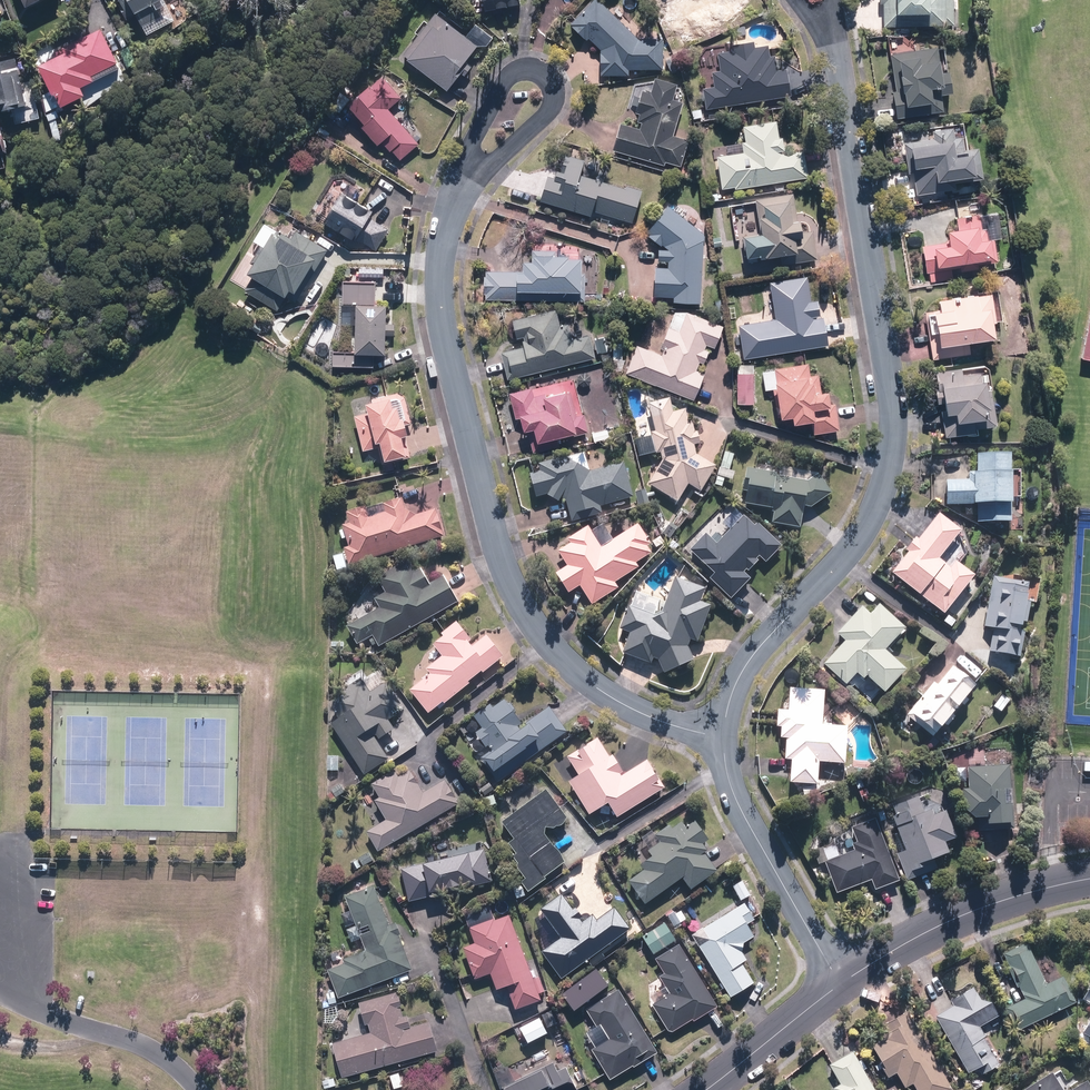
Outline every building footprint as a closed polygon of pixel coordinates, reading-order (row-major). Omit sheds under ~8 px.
[(31,9),(49,0),(27,0),(31,9)] [(146,27),(165,18),(162,11),(170,7),(167,0),(124,0),(132,17),(139,13),(146,27)] [(603,0),(595,0),(572,23),(589,39),(592,37),(603,49),(603,74),(631,74),(631,69),(666,68),(666,37),(640,37),(603,0)] [(670,5),(680,20),(673,24),(685,44),(722,21),(719,17),(746,0),(679,0),(670,5)] [(886,26),(956,24),(956,0),(885,0),(886,26)] [(482,46),(440,13),(406,56),(449,89),(482,46)] [(62,93),(68,105),(91,94),(87,86),(126,67),(105,26),(56,51),(52,44),(41,49),(45,56),(40,59),(58,95),(62,93)] [(704,87),(708,108),(794,95),(789,67),(779,69),(777,54),(772,55),(770,44),(757,46),(756,40),(734,43),(735,49),(719,52),(722,69),(713,70),(716,85),(704,87)] [(941,45),(893,53),(899,90),(894,91),(899,117),(948,109),(945,92),(957,90),(954,69),(946,70),(941,45)] [(141,60),(131,47),(122,53),(131,67),(141,60)] [(18,58),(0,64),(0,112),(31,102),(18,58)] [(395,150),(403,160),(421,144),(391,109),(406,96),(387,74),(354,103),(371,123),(366,127),(382,145),(385,142),(393,152),(395,150)] [(622,122),(614,149),(666,164),(667,161),(682,165),(690,139),(675,134),(685,101),(675,98),(680,82),(657,76),(652,92),(645,89),(638,112),(642,113),(640,121),(644,122),(642,128),(622,122)] [(59,107),(46,111),(59,146),(72,141),(59,107)] [(11,166),(8,150),(12,149),(4,117),(0,118),(0,169),(11,166)] [(988,118),(976,122),(979,134),(992,130),(988,118)] [(736,186),(737,189),(811,177),(806,149),(788,152),(785,135),(781,136),(779,120),(746,125),(748,141),(744,142),(745,151),(719,155),(724,188),(736,186)] [(914,172),(918,194),(959,187),(958,181),(987,176),(981,145),(968,147),(965,134),(958,135),(956,125),(935,128),(936,137),(905,142),(911,173),(914,172)] [(588,159),(568,153),(563,170),(560,169),(558,177),(550,174),(542,199),(593,215),(595,210),(634,222),(643,192),(584,173),(588,159)] [(374,218),(377,213),(342,192),(325,221),(377,251),(391,228),(374,218)] [(796,192),(758,197),(763,232),(745,235),(748,257),(781,252),(783,263),(820,258),(815,229),(807,231),(805,218),(800,219),(796,192)] [(706,232),(670,204),(649,231),(671,248),(661,248),(661,260),(670,260),(670,266),(658,266),(656,295),(676,296),(676,301),(703,302),(706,232)] [(925,245),(931,281),(955,277),(953,268),(961,266),(962,271),(981,267),(981,263),(1000,260),(996,236),(990,237),(988,227),(983,228),(981,213),(958,216),(960,227),(951,229),(953,240),(925,245)] [(269,246),(265,244),(255,259),(262,263),(245,290),(279,311),(289,296),(297,302),(329,249),(284,222),(269,246)] [(491,299),(585,300),(586,254),(559,253),(559,249),(534,249),(534,259),(527,259),(527,270),(492,270),(491,299)] [(362,305),(360,351),(336,350),(336,366),(377,368),(377,352),(390,353),(392,306),(378,306),(379,282),(362,281),(363,274),(353,274),(353,281),(346,280),(345,304),(362,305)] [(740,324),(746,358),(831,344),(826,316),(822,316),(819,299),(813,300),(809,274),(771,280),(777,318),(740,324)] [(926,311),(934,359),(973,352),(971,339),(1002,334),(994,290),(941,299),(943,308),(926,311)] [(509,378),(598,356),(592,334),(575,338),(571,322),(563,324),(559,308),(515,319),(519,337),(524,336),(526,345),(502,351),(509,378)] [(628,372),(696,399),(707,372),(698,369),(702,361),(706,362),(711,349),(707,348),(708,344),(716,347),(725,325),(689,310),(682,330),(671,326),(663,346),(667,348),(664,354),(639,344),(628,372)] [(811,362),(778,367),(781,386),(775,387),(779,416),(797,414),(798,421),(815,418),(817,432),(841,428),(835,388),(823,390),(820,373),(813,374),(811,362)] [(943,409),(948,436),(979,430),(978,425),(1001,421),(995,386),(993,387),(991,376),(985,377),(983,370),(966,373),(965,366),(938,370),(941,388),(938,389),(940,402),(948,401),(949,409),(943,409)] [(738,402),(756,402),(756,372),(739,372),(738,402)] [(534,386),(511,391),(518,417),(525,416),(534,452),(562,445),(560,439),(590,431),(586,413),(579,415),(572,386),(536,395),(534,386)] [(397,409),(394,396),(370,401),(372,410),(357,413),(365,450),(385,446),(388,458),(410,453),(406,434),(413,432),(409,415),(404,416),(403,408),(397,409)] [(665,459),(650,483),(679,501),(690,483),(703,491),(718,466),(699,453),(696,444),(703,442),(700,430),(697,431),(694,419),(691,420),(688,408),(675,412),(672,397),(651,403),(657,430),(653,431),(659,453),(663,452),(665,459)] [(594,441),(612,437),(610,428),(592,432),(594,441)] [(979,520),(1014,520),(1015,451),(979,451),(979,471),(971,471),(971,479),(948,479),(948,504),(979,504),(979,520)] [(591,471),(587,452),(531,466),(538,496),(552,493),(551,495),(561,500),(566,491),(574,521),(605,513),(602,505),(635,496),(627,462),(591,471)] [(724,486),(727,477),(734,479),(736,472),(729,470),(733,454),(726,452),(716,483),(724,486)] [(802,526),(805,505),(814,506),(834,492),(820,473),(809,481),(809,480),(778,475),(779,472),(748,467),(744,490),(749,491),(747,503),(776,508),(774,522),(802,526)] [(345,524),(351,546),(348,547),(353,564),(448,536),(440,508),(417,515),(417,514),(416,513),(415,513),(415,512),(414,512),(413,511),(412,511),(411,510),(410,510),(409,509),(408,509),(407,508),(404,497),(383,503),(385,511),(371,515),(368,504),(348,510),(352,522),(345,524)] [(768,562),(784,545),(748,511),(719,543),(707,532),(692,549),(717,572),(712,578),(734,598),(753,578),(746,571),(748,569),(750,570),(761,559),(759,558),(761,555),(768,562)] [(910,551),(894,571),(947,613),(977,574),(958,559),(953,566),(942,557),(964,529),(942,511),(918,536),(908,549),(910,551)] [(582,584),(594,604),(621,587),(617,581),(641,566),(638,562),(654,552),(649,545),(654,542),(641,522),(604,545),(590,524),(570,537),(572,542),(560,550),(569,565),(558,572),(571,591),(582,584)] [(459,602),(444,576),(431,584),(415,556),(378,577),(386,592),(376,597),(382,608),(348,628),(359,647),(375,638),(380,646),(459,602)] [(995,575),(986,625),(995,627),(991,650),(1022,656),(1033,592),(1030,591),(1031,582),(995,575)] [(696,659),(690,645),(693,638),(700,641),(713,604),(703,600),(708,587),(677,576),(664,611),(656,614),(630,605),(621,628),(632,632),(625,652),(653,662),(655,657),(661,659),(666,672),(696,659)] [(847,640),(825,663),(848,685),(860,672),(866,678),(869,674),(887,691),(909,668),(888,648),(908,627),(882,602),(873,612),(865,604),(839,632),(847,640)] [(445,701),(447,703),(506,656),(488,634),(475,645),(472,640),(474,638),(459,620),(443,633),(445,635),(435,644),(444,655),(428,669),(432,673),(412,689),(431,713),(445,701)] [(936,680),(908,715),(935,736),(978,683),(955,664),(940,683),(936,680)] [(374,696),(361,678),(342,690),(345,695),(330,704),(340,719),(332,724),(366,774),(390,758),(378,740),(396,728),(389,717),(397,712),(382,690),(374,696)] [(788,737),(787,758),(794,758),(792,781),(820,783),(822,760),(848,762),(850,725),(825,723),(827,689),(792,687),(790,709),(780,708),(779,725),(783,726),(783,737),(788,737)] [(532,757),(570,731),(552,705),(527,723),(529,725),(523,729),(520,725),(524,722),(507,699),(495,707),(492,704),(475,716),(484,727),(478,732),(492,751),(482,758),(493,773),(526,750),(532,757)] [(610,802),(619,816),(667,787),(650,759),(627,773),(615,754),(611,755),(600,737),(569,756),(580,775),(571,781),(591,814),(610,802)] [(340,755),(328,755),(327,770),(339,771),(340,755)] [(980,830),(1017,827),(1013,763),(969,766),(971,787),(965,787),(966,807),(979,817),(980,830)] [(397,776),(394,770),(373,783),(380,796),(375,799),(387,819),(368,830),(380,851),(461,803),(448,781),(428,793),(412,767),(397,776)] [(864,779),(855,783),(865,802),(873,798),(864,779)] [(333,792),(328,795),(333,801),(347,790),(341,782),(331,789),(333,792)] [(556,827),(558,825),(562,825),(565,824),(567,822),(568,818),(570,817),(548,788),(503,821),(516,838),(510,842),(518,852),(514,855),(520,863),(517,865),(527,878),(523,881),(531,891),(549,878),(547,876),(568,861),(547,833),(548,826),(556,827)] [(898,852),(909,879),(940,867),(936,857),(951,851),(947,841),(959,836),(948,809),(937,814),(934,808),(926,811),(920,795),(894,805),(898,814),(895,815),(908,849),(898,852)] [(631,880),(648,903),(684,877),(693,889),(719,870),(707,852),(710,850),(705,843),(711,839),(697,820),(688,826),(682,817),(658,835),(662,841),(650,849),(655,855),(642,864),(646,869),(631,880)] [(877,889),(902,879),(877,817),(853,827),(858,841),(853,843),(856,849),(826,860),(838,892),(873,879),(877,889)] [(495,881),(487,847),(402,868),(410,901),(495,881)] [(376,885),(346,897),(353,915),(344,918),(353,941),(362,937),(367,950),(343,959),(345,962),(329,968),(341,997),(413,967),(401,938),(404,936),(397,917),(391,920),(376,885)] [(544,951),(564,977),(632,928),(617,906),(599,919),(595,914),(584,922),(582,918),(585,916),(578,906),(575,908),(563,893),(542,909),(563,937),(544,951)] [(693,934),(732,996),(756,982),(744,962),(749,959),(744,952),(746,942),(756,935),(749,924),(757,919),(746,901),(693,934)] [(681,908),(669,916),(675,925),(687,917),(681,908)] [(536,978),(511,914),(496,920),(495,917),(471,927),(477,943),(465,947),(477,979),(492,973),(498,989),(508,985),(518,1009),(544,999),(541,992),(546,990),(540,976),(536,978)] [(644,935),(656,954),(679,939),(667,921),(644,935)] [(1018,1029),(1078,1000),(1065,974),(1048,982),(1028,941),(1004,952),(1026,997),(1007,1006),(1018,1029)] [(720,1005),(681,943),(657,958),(666,973),(661,976),(671,992),(653,1004),(670,1030),(674,1031),(694,1019),(695,1021),(720,1005)] [(955,1003),(936,1014),(969,1071),(979,1066),(983,1072),(1001,1062),(980,1025),(1001,1013),(993,999),(982,997),(975,985),(953,998),(955,1003)] [(660,1052),(621,988),(587,1009),(598,1026),(584,1035),(613,1081),(660,1052)] [(404,1016),(398,991),(360,1001),(367,1026),(369,1025),(371,1032),(334,1042),(344,1078),(450,1049),(441,1018),(413,1026),(410,1015),(404,1016)] [(556,1007),(542,1013),(548,1027),(562,1021),(556,1007)] [(909,1009),(881,1025),(888,1036),(874,1043),(892,1075),(898,1071),(907,1086),(914,1082),(919,1089),(949,1089),(954,1087),(909,1009)] [(855,1049),(831,1063),(842,1082),(835,1086),(837,1089),(878,1089),(855,1049)] [(504,1086),(506,1089),(574,1089),(579,1088),(568,1065),(559,1070),(555,1061),(504,1086)] [(1088,1077),(1068,1089),(1054,1069),(1024,1088),(1025,1089),(1089,1089),(1089,1080),(1088,1077)] [(403,1072),(390,1077),(394,1088),(407,1084),(403,1072)]
